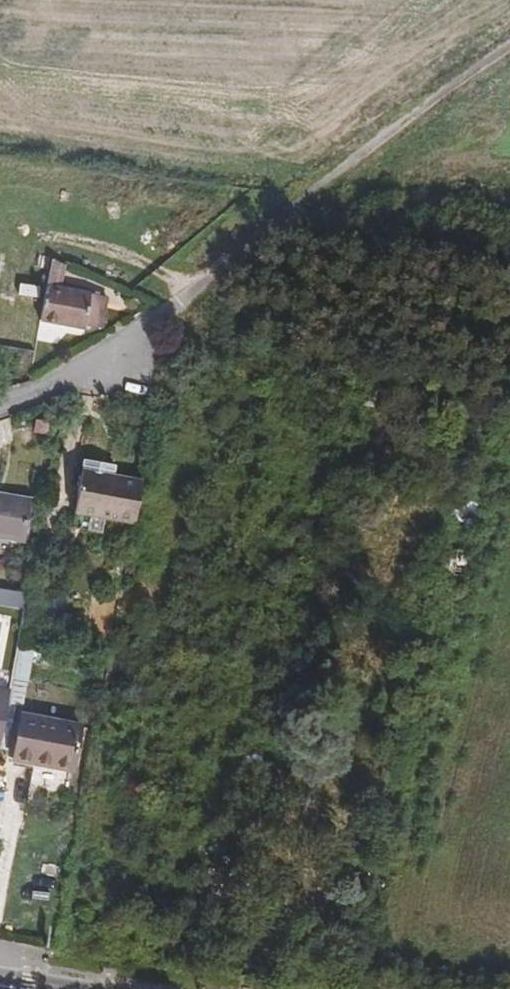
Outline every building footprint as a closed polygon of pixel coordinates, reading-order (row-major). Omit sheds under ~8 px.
[(53,297),(46,335),(97,345),(104,306),(53,297)] [(56,430),(40,427),(38,438),(53,440),(56,430)] [(132,525),(139,487),(112,482),(113,475),(83,469),(74,514),(132,525)] [(0,496),(0,541),(18,544),(27,501),(0,496)] [(1,748),(11,697),(0,695),(0,747),(1,748)] [(15,764),(71,774),(79,733),(23,722),(15,764)] [(72,790),(71,774),(15,764),(16,780),(72,790)]
